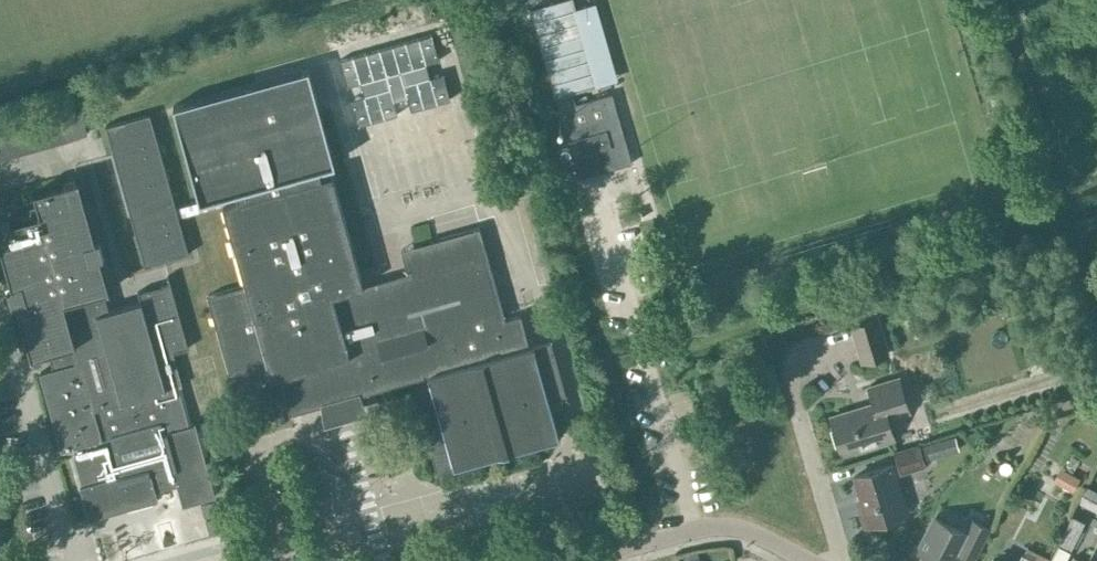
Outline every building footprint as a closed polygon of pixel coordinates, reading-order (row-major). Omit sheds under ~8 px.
[(598,84),(574,0),(556,0),(534,6),(560,95),(598,84)] [(345,105),(444,78),(436,52),(338,79),(345,105)] [(548,397),(565,393),(551,340),(529,346),(520,314),(505,318),(479,226),(401,248),(407,272),(363,284),(332,172),(321,176),(318,166),(335,162),(308,68),(173,106),(200,200),(235,190),(238,199),(223,203),(233,239),(229,240),(234,255),(237,254),(246,284),(207,295),(229,372),(267,362),(272,377),(279,375),(290,414),(428,375),(442,424),(425,429),(436,470),(453,466),(454,466),(559,436),(548,397)] [(557,108),(577,178),(632,162),(612,92),(557,108)] [(0,131),(0,154),(67,136),(61,114),(0,131)] [(189,253),(149,115),(107,127),(146,265),(189,253)] [(0,224),(0,246),(31,355),(48,350),(53,368),(40,372),(50,406),(52,413),(53,417),(61,447),(62,449),(72,446),(83,484),(81,485),(90,517),(158,498),(155,489),(177,483),(183,503),(215,494),(195,423),(189,425),(178,385),(182,384),(172,351),(189,346),(171,282),(139,291),(141,298),(114,306),(108,307),(104,291),(109,289),(83,195),(79,179),(34,191),(40,213),(0,224)] [(877,317),(851,325),(862,361),(888,353),(877,317)] [(832,415),(843,452),(875,442),(876,443),(893,438),(886,417),(908,410),(898,378),(870,386),(874,402),(832,415)] [(322,400),(326,423),(369,410),(360,389),(322,400)] [(927,458),(959,449),(955,435),(923,444),(927,458)] [(859,505),(865,524),(901,513),(896,495),(902,493),(895,473),(925,464),(919,443),(894,451),(897,462),(854,475),(863,504),(859,505)] [(1052,481),(1072,491),(1079,477),(1060,467),(1052,481)] [(1096,511),(1096,493),(1086,487),(1078,502),(1096,512),(1096,511)] [(215,501),(203,504),(207,517),(219,514),(215,501)] [(1069,551),(1084,521),(1072,515),(1057,545),(1069,551)] [(919,560),(951,560),(957,550),(973,558),(989,527),(972,519),(965,531),(935,516),(918,549),(923,552),(919,560)] [(219,517),(208,520),(211,533),(223,529),(219,517)] [(1048,556),(1026,545),(1018,560),(1046,560),(1048,556)] [(682,556),(683,560),(699,560),(697,552),(682,556)]
